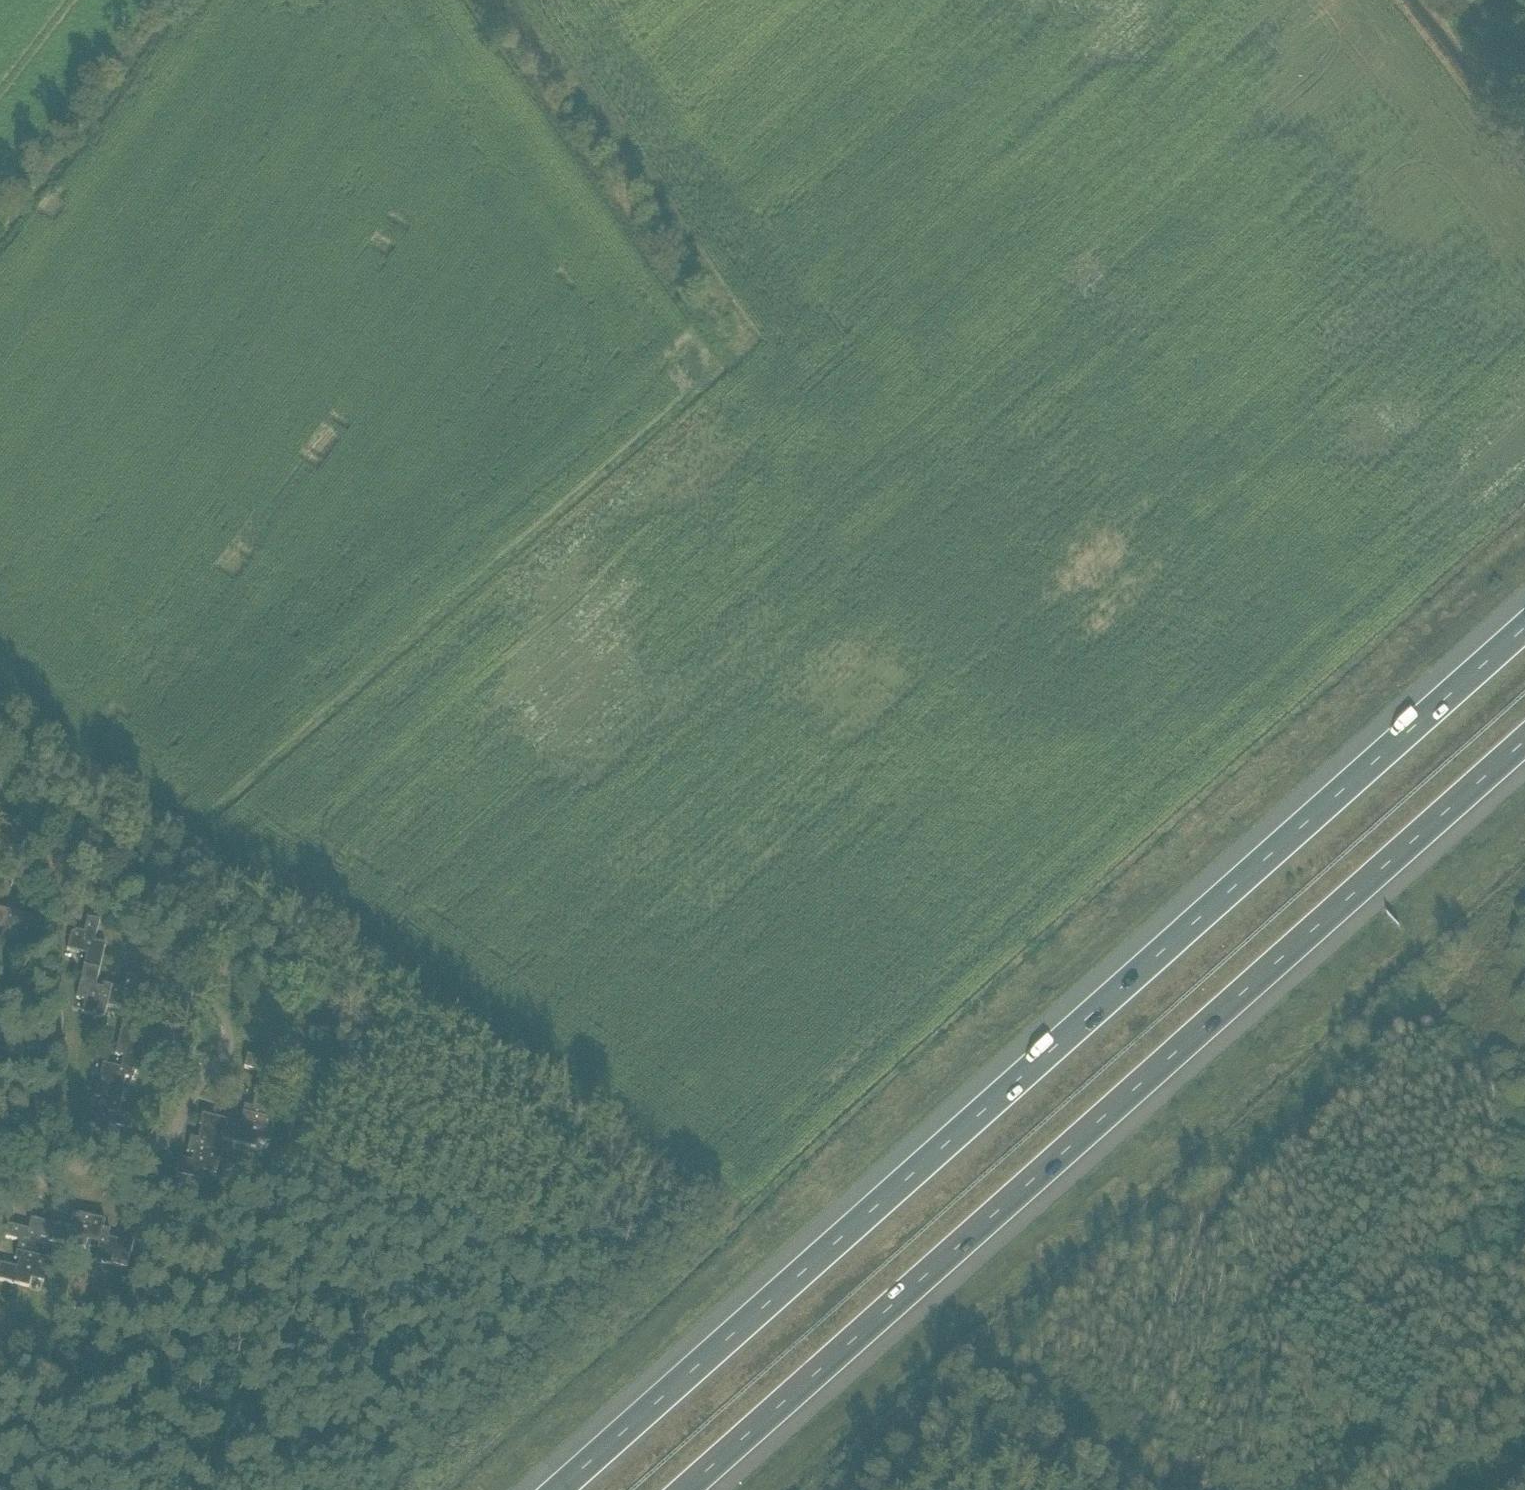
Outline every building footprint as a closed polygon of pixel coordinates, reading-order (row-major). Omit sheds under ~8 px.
[(6,951),(12,926),(43,933),(45,920),(0,910),(0,950),(6,951)] [(86,955),(84,967),(99,970),(105,945),(95,942),(99,921),(87,918),(83,933),(78,932),(74,932),(71,934),(70,937),(67,950),(86,955)] [(104,1019),(107,1006),(111,986),(103,985),(102,989),(95,987),(99,970),(84,967),(76,999),(84,1001),(81,1013),(92,1016),(92,1018),(95,1018),(96,1017),(104,1019)] [(125,1011),(122,1022),(138,1026),(144,1001),(133,998),(138,977),(126,974),(122,989),(111,986),(107,1006),(125,1011)] [(123,1057),(120,1068),(120,1070),(135,1073),(143,1075),(150,1043),(142,1041),(141,1045),(134,1043),(138,1026),(122,1022),(115,1055),(123,1057)] [(258,1072),(256,1083),(276,1087),(280,1069),(293,1072),(296,1056),(270,1050),(268,1061),(247,1056),(244,1068),(258,1072)] [(95,1097),(101,1098),(121,1103),(124,1092),(122,1091),(125,1078),(133,1080),(135,1073),(120,1070),(120,1068),(103,1064),(95,1097)] [(244,1106),(242,1113),(275,1121),(282,1089),(276,1087),(256,1083),(253,1094),(255,1094),(252,1108),(244,1106)] [(121,1103),(101,1098),(97,1117),(84,1114),(81,1130),(107,1136),(109,1125),(130,1130),(133,1118),(119,1114),(121,1103)] [(243,1129),(227,1125),(223,1141),(255,1148),(257,1140),(270,1143),(272,1132),(274,1133),(275,1129),(273,1129),(275,1121),(242,1113),(241,1121),(245,1122),(243,1129)] [(190,1138),(188,1146),(221,1153),(223,1141),(227,1125),(228,1121),(202,1115),(199,1126),(201,1127),(198,1140),(190,1138)] [(179,1159),(175,1174),(201,1180),(203,1172),(215,1175),(218,1165),(220,1165),(221,1161),(219,1161),(221,1153),(188,1146),(186,1153),(193,1155),(192,1162),(179,1159)] [(201,1180),(175,1174),(173,1184),(152,1179),(149,1192),(164,1195),(162,1201),(163,1206),(167,1209),(181,1212),(185,1192),(198,1195),(201,1180)] [(73,1229),(56,1225),(52,1241),(85,1249),(87,1241),(98,1244),(99,1244),(103,1229),(105,1221),(73,1213),(71,1221),(75,1222),(73,1229)] [(19,1241),(16,1252),(36,1257),(41,1238),(52,1241),(56,1225),(31,1219),(28,1230),(7,1225),(4,1238),(19,1241)] [(110,1231),(103,1229),(99,1244),(98,1244),(94,1261),(127,1269),(133,1243),(122,1240),(121,1242),(108,1239),(110,1231)] [(0,1264),(0,1281),(29,1288),(31,1279),(43,1282),(46,1272),(47,1272),(48,1268),(47,1268),(49,1259),(36,1257),(16,1252),(14,1260),(18,1261),(17,1268),(0,1264)]
